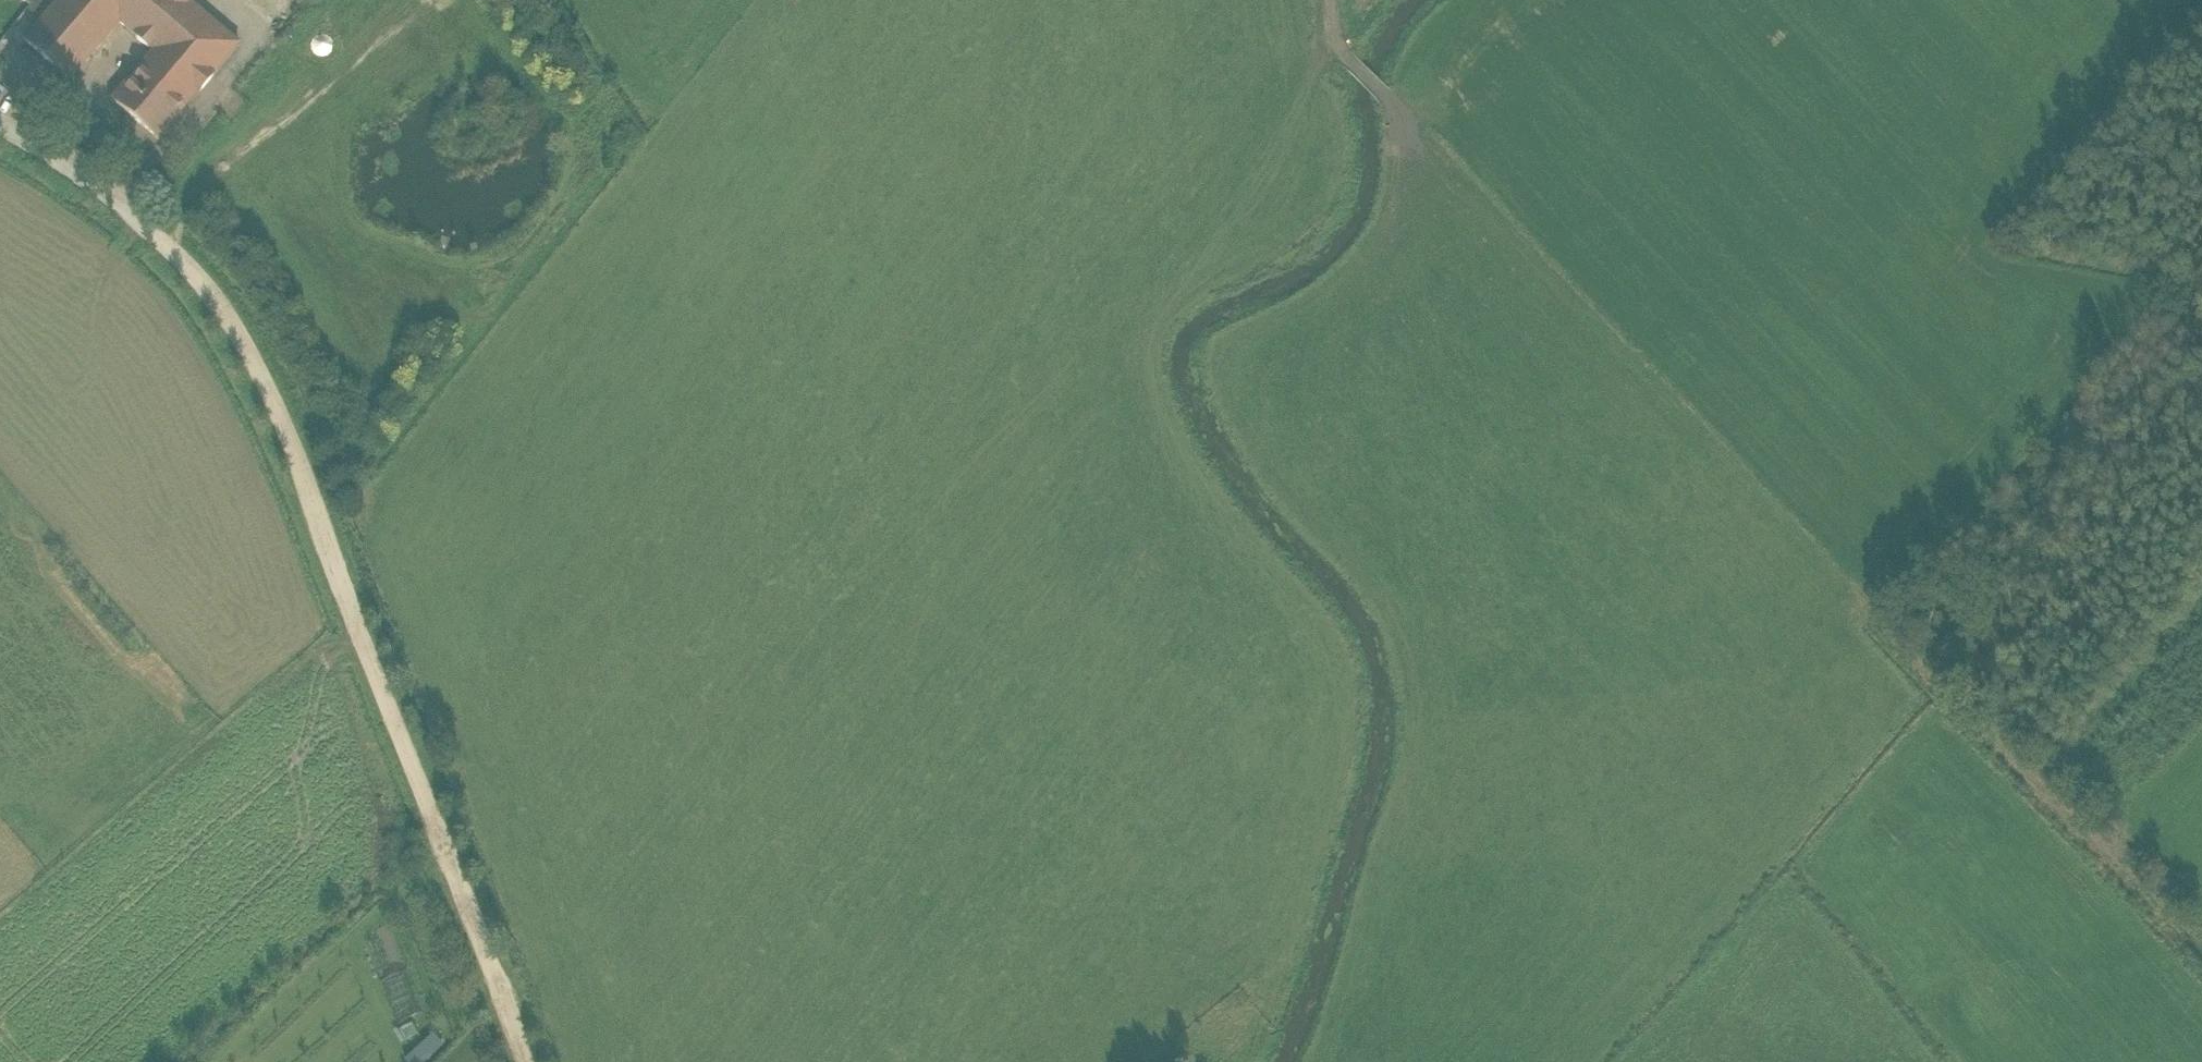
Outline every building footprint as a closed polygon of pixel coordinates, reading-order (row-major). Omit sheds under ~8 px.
[(158,138),(199,90),(200,91),(213,75),(212,74),(239,42),(189,0),(57,0),(24,40),(70,79),(119,22),(136,36),(135,37),(149,49),(149,47),(152,50),(151,51),(154,53),(154,52),(163,60),(152,73),(141,63),(111,99),(158,138)] [(448,1018),(441,1021),(448,1034),(458,1029),(454,1020),(448,1018)]
